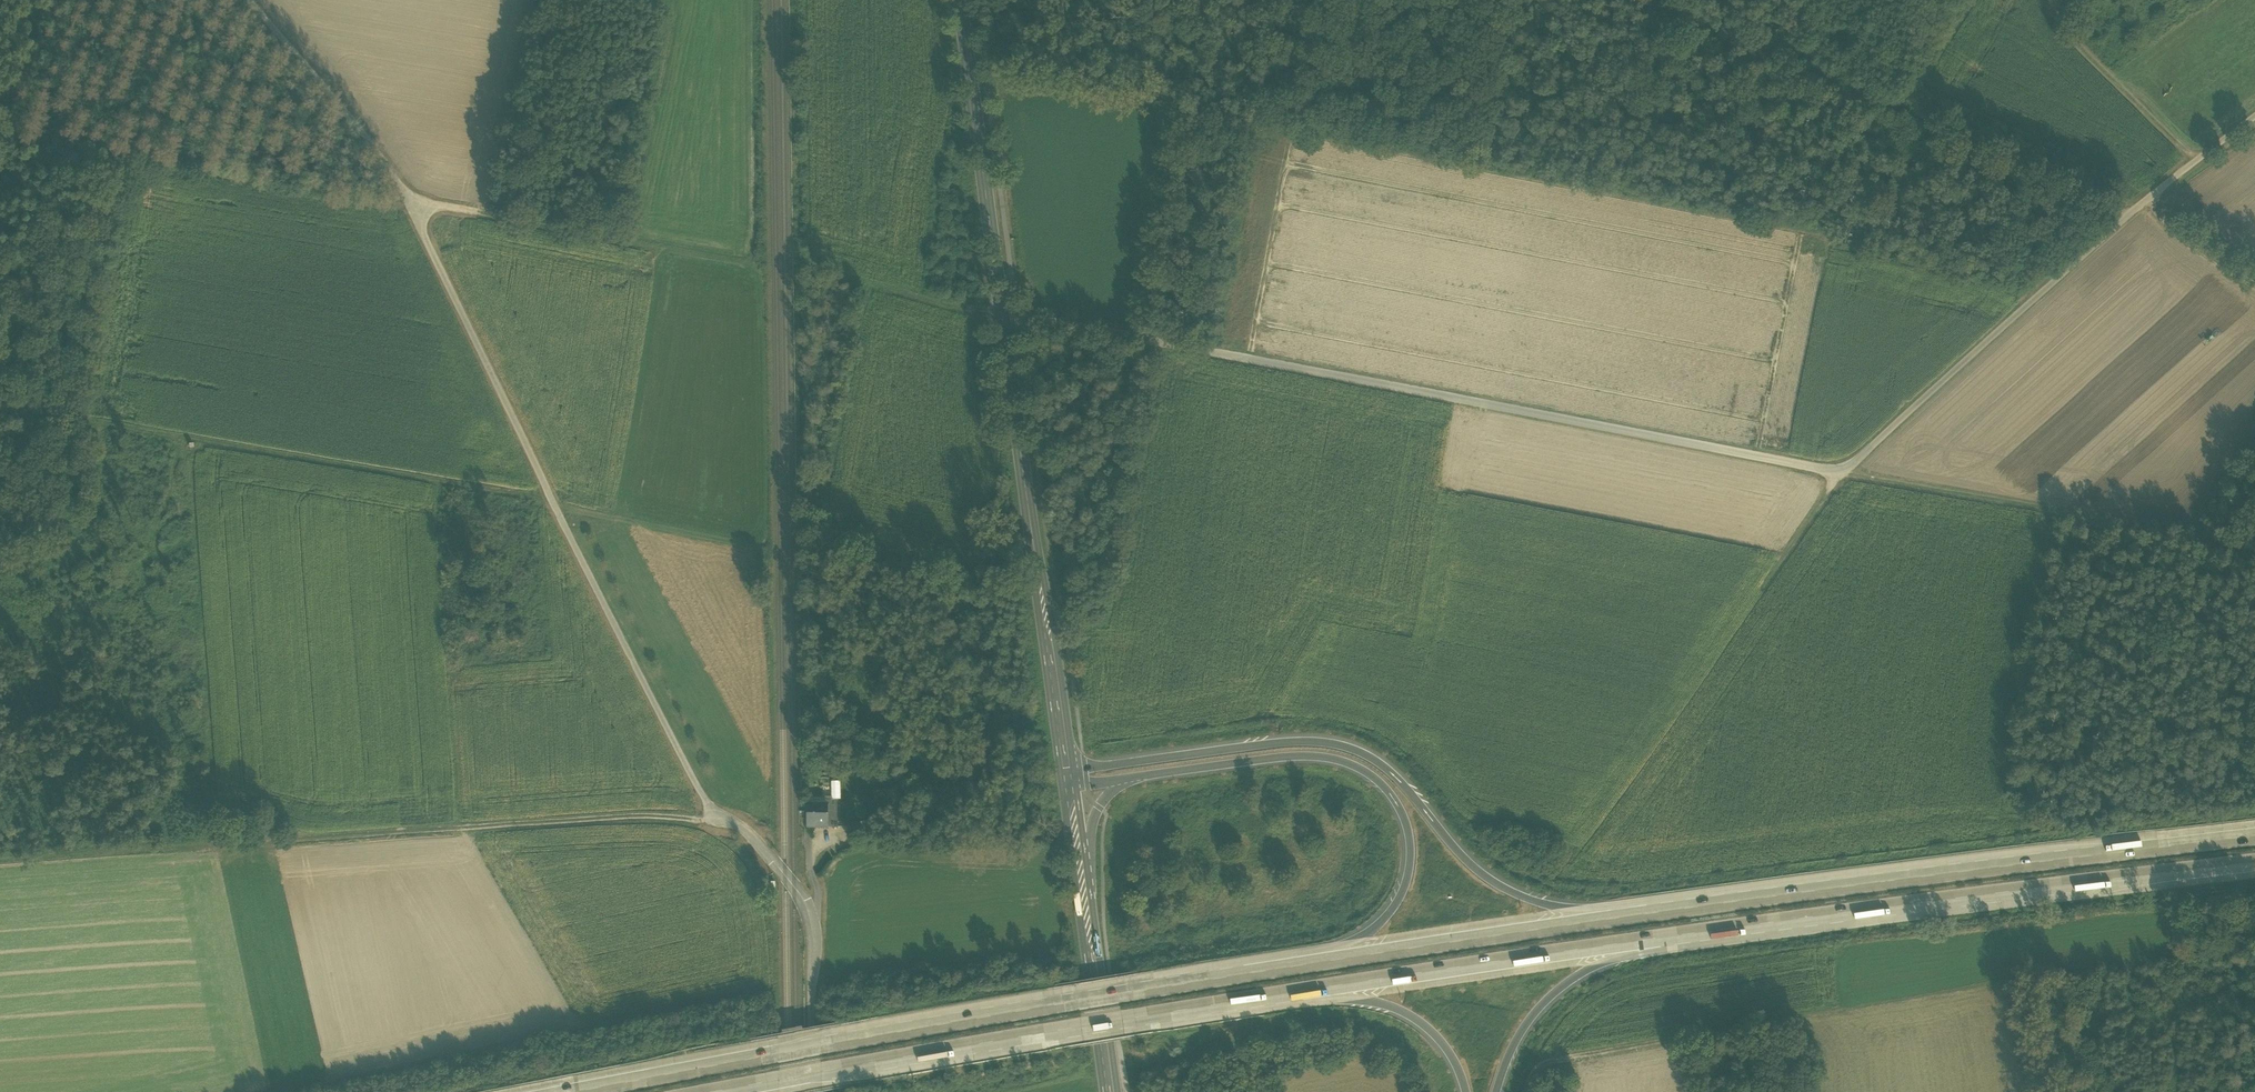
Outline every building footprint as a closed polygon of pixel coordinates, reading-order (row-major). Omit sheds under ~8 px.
[(806,811),(806,826),(815,826),(814,822),(826,821),(825,805),(825,801),(806,801),(806,811)] [(825,805),(826,821),(834,821),(834,805),(825,805)]
